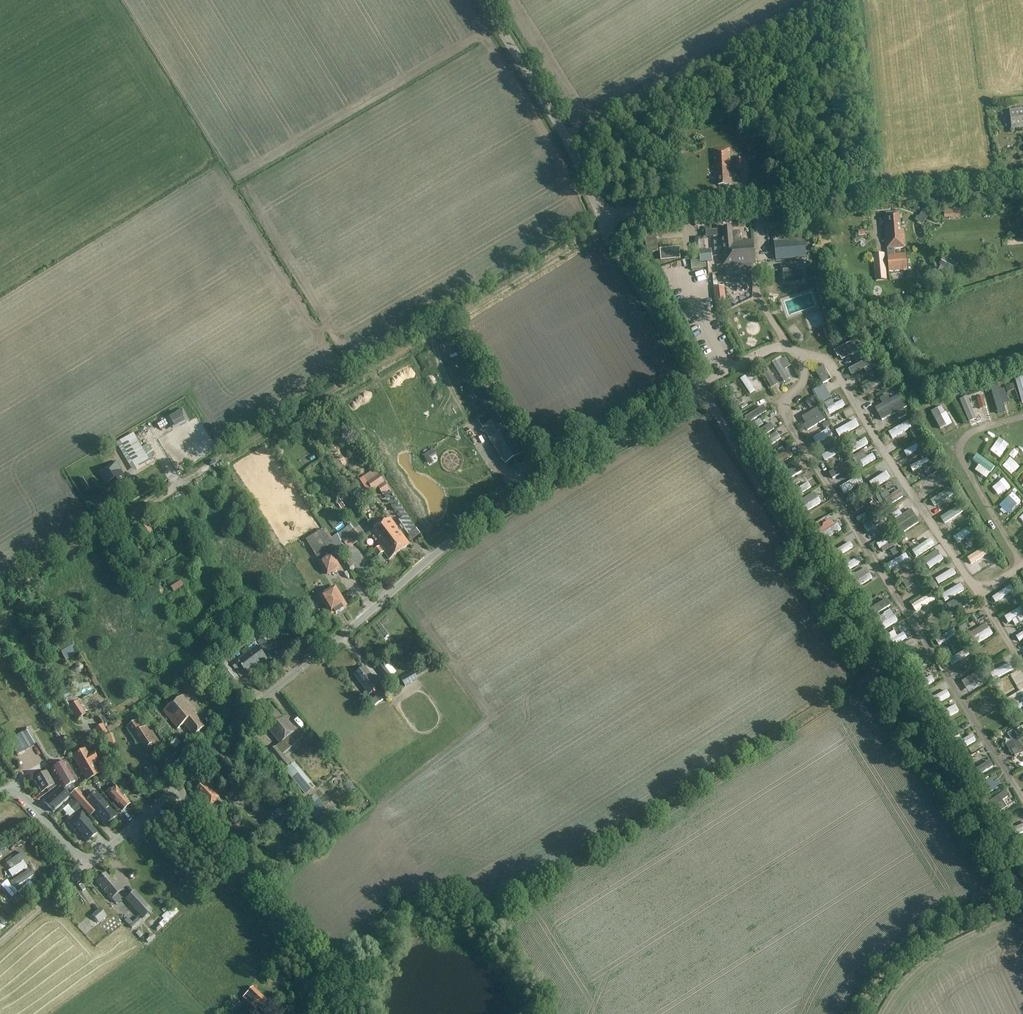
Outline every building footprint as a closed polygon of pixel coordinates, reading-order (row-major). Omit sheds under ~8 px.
[(1009,111),(1011,130),(1022,129),(1022,109),(1009,111)] [(729,149),(713,150),(714,170),(717,170),(718,186),(731,185),(729,149)] [(734,159),(735,171),(747,171),(746,159),(734,159)] [(944,218),(961,217),(960,210),(944,210),(944,218)] [(899,214),(884,215),(886,250),(887,250),(887,256),(888,272),(907,271),(906,255),(894,255),(893,249),(905,248),(903,230),(900,230),(899,214)] [(722,230),(705,231),(706,238),(722,237),(722,239),(719,239),(721,268),(755,265),(753,241),(741,242),(740,233),(740,232),(739,232),(738,232),(732,232),(732,227),(722,228),(722,230)] [(644,235),(647,254),(658,252),(654,233),(644,235)] [(679,250),(687,239),(682,236),(674,247),(679,250)] [(775,261),(806,258),(805,244),(774,247),(775,261)] [(700,262),(712,261),(711,249),(698,251),(700,262)] [(887,280),(885,253),(873,254),(876,281),(887,280)] [(945,275),(948,270),(951,272),(955,265),(943,258),(939,265),(940,266),(938,270),(945,275)] [(692,271),(699,270),(699,261),(691,261),(692,271)] [(801,282),(801,280),(801,279),(803,279),(802,271),(801,271),(801,268),(781,270),(782,280),(782,281),(783,281),(783,284),(801,282)] [(713,288),(715,302),(726,301),(724,286),(713,288)] [(855,354),(871,348),(866,336),(845,345),(852,362),(857,360),(855,354)] [(863,368),(883,362),(881,356),(861,362),(863,368)] [(871,378),(880,369),(875,364),(865,373),(871,378)] [(780,367),(773,371),(781,386),(787,382),(780,367)] [(815,371),(823,384),(830,380),(823,367),(815,371)] [(478,376),(488,397),(495,394),(485,373),(478,376)] [(763,374),(758,378),(755,374),(748,379),(757,392),(770,383),(763,374)] [(876,387),(889,380),(885,374),(873,381),(876,387)] [(877,396),(882,405),(894,399),(889,390),(877,396)] [(825,394),(802,404),(806,411),(828,401),(825,394)] [(820,414),(828,409),(825,404),(818,409),(820,414)] [(897,422),(912,416),(908,408),(894,414),(897,422)] [(189,422),(182,409),(165,419),(173,431),(189,422)] [(522,455),(498,418),(494,411),(478,421),(506,465),(522,455)] [(919,416),(898,429),(902,436),(923,423),(919,416)] [(851,426),(854,431),(868,424),(866,418),(851,426)] [(780,419),(775,423),(780,429),(785,425),(780,419)] [(848,424),(838,431),(844,438),(853,431),(848,424)] [(825,442),(840,432),(837,427),(822,437),(825,442)] [(150,462),(134,434),(117,443),(133,472),(150,462)] [(863,442),(867,447),(879,439),(875,434),(863,442)] [(904,436),(893,443),(898,450),(908,443),(904,436)] [(927,440),(913,447),(917,453),(930,446),(927,440)] [(847,444),(835,450),(837,455),(849,449),(847,444)] [(1012,456),(1013,447),(1004,446),(1003,455),(1012,456)] [(886,456),(883,450),(876,453),(874,449),(867,452),(872,462),(886,456)] [(937,454),(919,462),(922,468),(940,460),(937,454)] [(858,464),(862,462),(859,457),(839,468),(845,479),(861,470),(858,464)] [(1015,466),(1020,471),(1022,468),(1022,457),(1015,466)] [(534,462),(517,463),(518,474),(535,472),(534,462)] [(117,463),(100,473),(108,486),(113,483),(120,496),(132,489),(117,463)] [(887,464),(875,469),(880,480),(897,473),(894,466),(889,468),(887,464)] [(945,469),(929,482),(934,488),(950,475),(945,469)] [(373,492),(378,489),(383,496),(390,491),(385,484),(378,474),(367,482),(373,492)] [(1011,491),(1021,483),(1014,474),(1004,481),(1011,491)] [(86,492),(93,488),(87,477),(79,482),(86,492)] [(907,484),(899,489),(904,497),(912,492),(907,484)] [(958,484),(939,497),(943,502),(961,490),(958,484)] [(1022,506),(1022,505),(1022,489),(1022,488),(1013,497),(1022,506)] [(818,501),(822,506),(831,499),(827,493),(818,501)] [(951,513),(955,520),(974,507),(969,501),(951,513)] [(917,515),(924,509),(920,505),(913,510),(917,515)] [(888,512),(874,519),(878,526),(892,519),(888,512)] [(407,515),(399,521),(404,529),(412,524),(407,515)] [(390,519),(380,526),(400,552),(410,545),(390,519)] [(978,523),(962,535),(966,540),(982,529),(978,523)] [(348,550),(361,540),(351,525),(330,540),(339,553),(347,548),(348,550)] [(380,526),(370,534),(380,547),(373,552),(378,558),(384,553),(389,560),(400,552),(380,526)] [(885,540),(889,546),(905,536),(902,531),(885,540)] [(330,553),(329,551),(318,533),(312,536),(323,555),(317,558),(328,575),(332,573),(333,575),(336,573),(335,571),(339,568),(333,558),(335,557),(332,552),(330,553)] [(853,541),(856,547),(862,543),(858,538),(853,541)] [(977,552),(982,560),(999,549),(995,541),(977,552)] [(899,567),(920,557),(916,550),(895,560),(899,567)] [(826,566),(818,551),(810,555),(819,570),(826,566)] [(868,553),(858,560),(862,565),(871,559),(868,553)] [(141,559),(132,564),(139,575),(149,569),(144,561),(143,562),(141,559)] [(137,575),(132,566),(124,571),(129,580),(137,575)] [(910,579),(915,589),(910,591),(913,597),(932,586),(928,579),(930,577),(926,570),(910,579)] [(181,581),(171,588),(173,592),(183,585),(181,581)] [(1001,592),(1005,599),(1022,589),(1022,583),(1022,581),(1001,592)] [(956,590),(959,595),(973,587),(970,582),(956,590)] [(346,607),(335,588),(320,597),(331,616),(335,613),(336,615),(344,611),(343,609),(346,607)] [(962,597),(947,606),(952,615),(967,606),(962,597)] [(897,622),(906,619),(903,608),(893,611),(897,622)] [(912,626),(900,633),(905,641),(917,634),(912,626)] [(950,633),(956,645),(962,642),(959,635),(967,631),(964,626),(950,633)] [(257,642),(257,643),(264,652),(273,645),(270,640),(267,636),(257,642)] [(64,657),(75,650),(70,642),(58,649),(64,657)] [(1000,649),(1003,654),(1009,650),(1006,645),(1000,649)] [(960,662),(981,653),(978,646),(957,656),(960,662)] [(237,659),(230,664),(233,667),(238,673),(244,669),(248,674),(267,659),(258,648),(251,653),(248,648),(241,653),(244,656),(238,661),(237,659)] [(418,679),(417,677),(438,664),(435,660),(432,662),(426,652),(418,657),(424,666),(402,680),(405,686),(418,679)] [(1005,655),(1011,669),(1018,666),(1012,653),(1005,655)] [(217,666),(218,667),(230,683),(238,677),(227,663),(226,660),(217,666)] [(377,668),(386,680),(396,672),(388,662),(384,665),(383,664),(377,668)] [(369,695),(373,693),(376,697),(368,704),(371,710),(388,697),(380,687),(379,688),(377,684),(379,682),(376,679),(374,680),(365,668),(354,676),(369,695)] [(941,681),(946,677),(939,668),(934,672),(941,681)] [(977,685),(993,682),(990,670),(975,673),(977,685)] [(200,680),(191,686),(196,692),(204,687),(200,680)] [(981,694),(986,704),(1006,695),(1001,685),(981,694)] [(99,707),(112,700),(105,688),(92,695),(99,707)] [(74,694),(77,701),(87,697),(84,690),(74,694)] [(183,696),(163,712),(177,730),(184,724),(194,736),(205,727),(195,715),(197,714),(183,696)] [(68,707),(77,721),(86,715),(77,702),(68,707)] [(276,747),(270,752),(305,795),(314,789),(302,775),(296,767),(294,768),(291,765),(290,766),(282,756),(296,745),(290,737),(296,731),(285,718),(282,720),(276,712),(266,720),(272,728),(270,730),(273,734),(281,744),(276,747)] [(137,721),(127,728),(146,757),(161,747),(151,732),(150,733),(146,728),(143,730),(137,721)] [(103,724),(94,729),(100,738),(109,732),(103,724)] [(1000,738),(1008,753),(1011,751),(1016,760),(1022,756),(1022,725),(1000,738)] [(38,744),(30,730),(29,729),(23,732),(32,747),(38,744)] [(27,750),(32,747),(23,732),(16,737),(25,751),(27,750)] [(49,741),(52,747),(58,744),(55,739),(49,741)] [(84,750),(72,757),(86,782),(99,774),(92,763),(88,756),(84,750)] [(64,762),(50,770),(62,790),(63,789),(70,795),(76,790),(72,784),(76,782),(64,762)] [(144,770),(152,780),(160,774),(152,764),(144,770)] [(41,793),(47,789),(49,792),(56,788),(46,772),(33,780),(41,793)] [(98,777),(108,789),(114,784),(104,773),(98,777)] [(203,784),(197,790),(203,796),(201,798),(210,807),(220,798),(211,788),(214,785),(208,779),(203,784)] [(358,779),(355,783),(361,788),(365,784),(358,779)] [(131,804),(114,787),(106,794),(123,812),(131,804)] [(232,787),(222,796),(228,802),(238,793),(232,787)] [(60,788),(43,803),(52,813),(69,798),(60,788)] [(76,790),(70,795),(90,817),(93,813),(105,827),(116,817),(97,795),(88,803),(76,790)] [(320,794),(322,799),(330,796),(328,790),(320,794)] [(283,806),(277,811),(281,816),(288,811),(283,806)] [(81,811),(66,824),(76,835),(77,834),(79,836),(80,835),(87,843),(97,834),(90,826),(92,824),(81,811)] [(11,852),(9,847),(0,851),(2,856),(11,852)] [(39,865),(25,874),(28,879),(42,871),(39,865)] [(99,879),(95,883),(110,900),(111,900),(115,904),(121,898),(117,894),(122,890),(115,882),(113,883),(105,874),(98,879),(99,879)] [(134,892),(125,900),(142,920),(153,912),(146,904),(134,892)] [(62,904),(57,908),(65,917),(70,912),(62,904)] [(107,917),(99,909),(91,916),(99,924),(107,917)] [(127,919),(124,921),(132,930),(141,921),(138,918),(132,924),(127,919)] [(159,941),(164,932),(160,929),(155,938),(159,941)] [(283,984),(293,977),(290,972),(280,980),(283,984)] [(253,1000),(265,1011),(271,1004),(259,993),(253,1000)]
